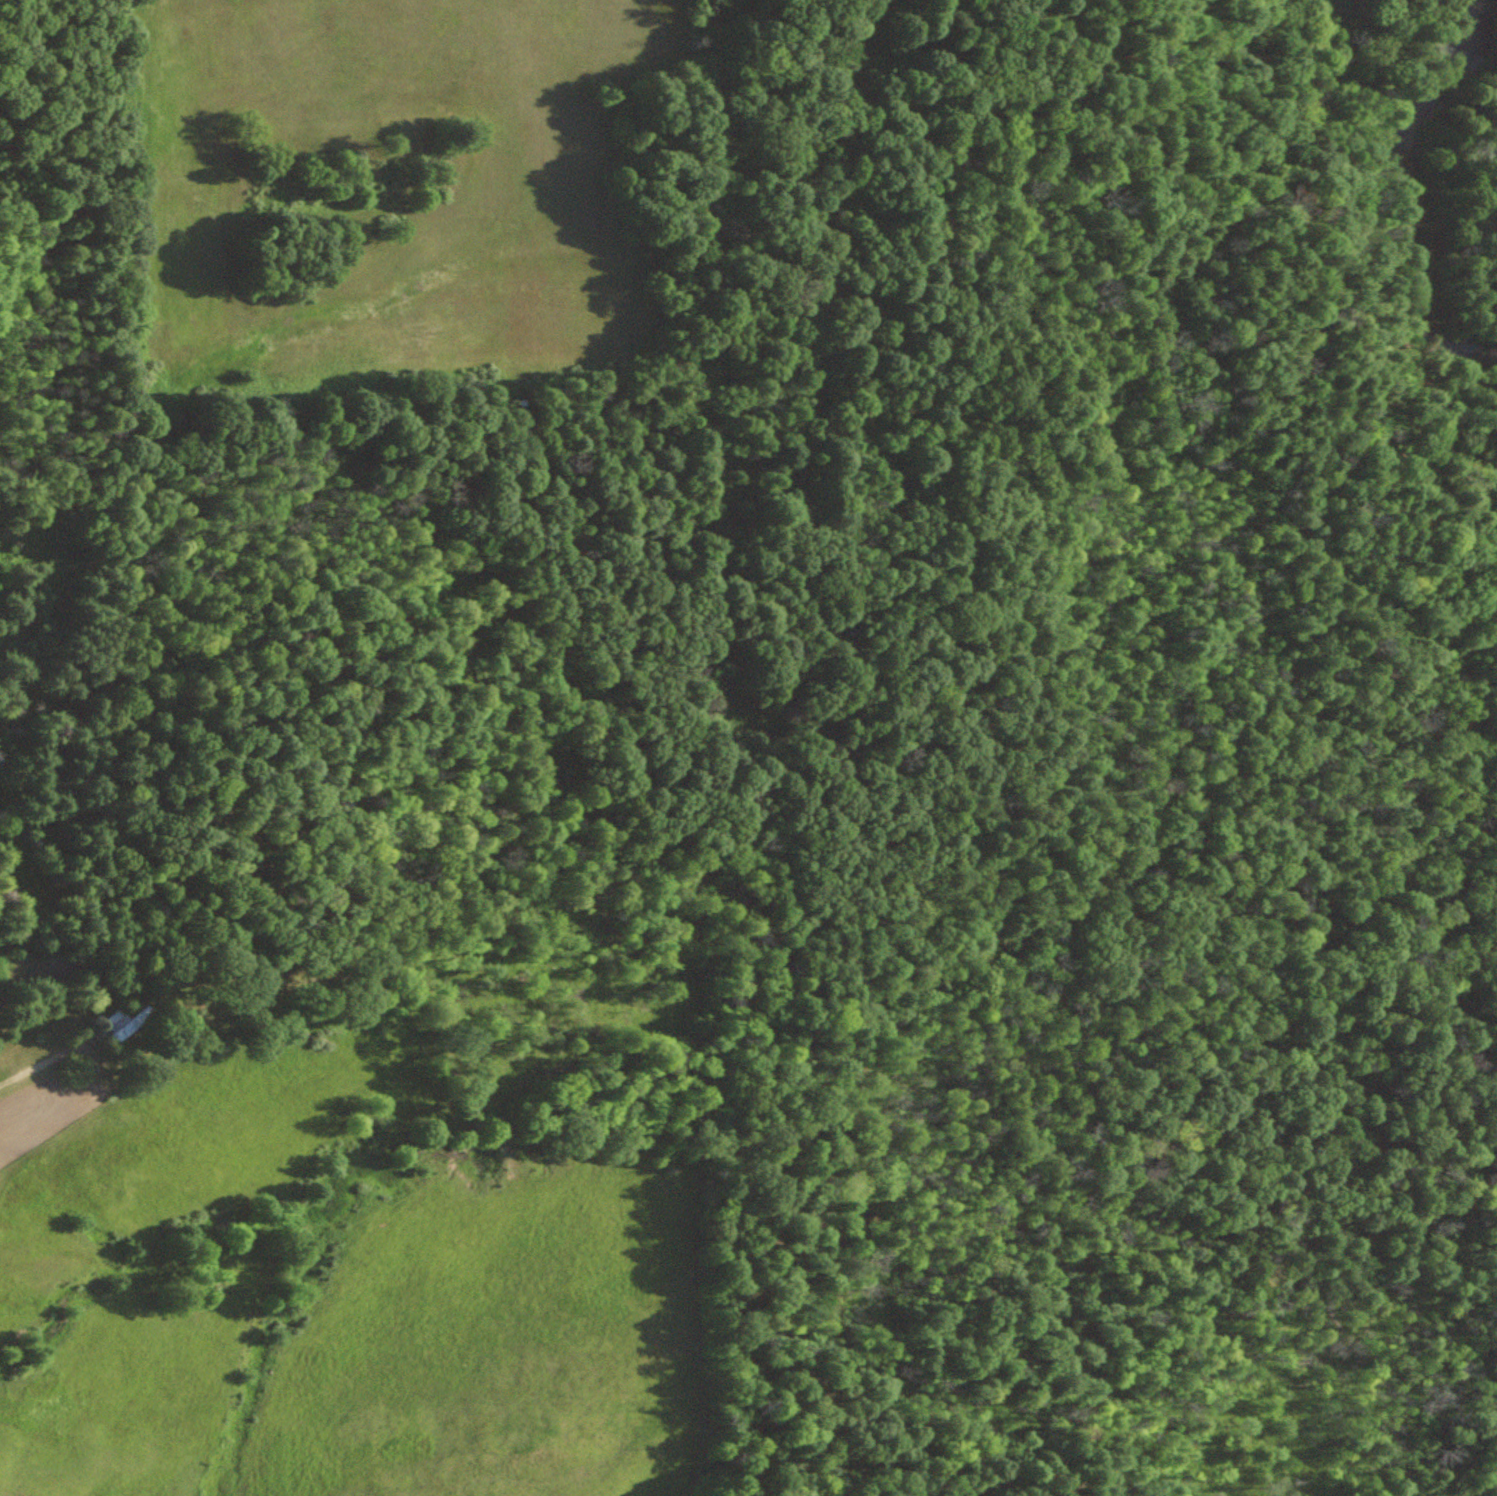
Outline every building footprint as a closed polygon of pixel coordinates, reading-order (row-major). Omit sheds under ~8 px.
[(112,1042),(134,1029),(120,1006),(98,1020),(112,1042)]
